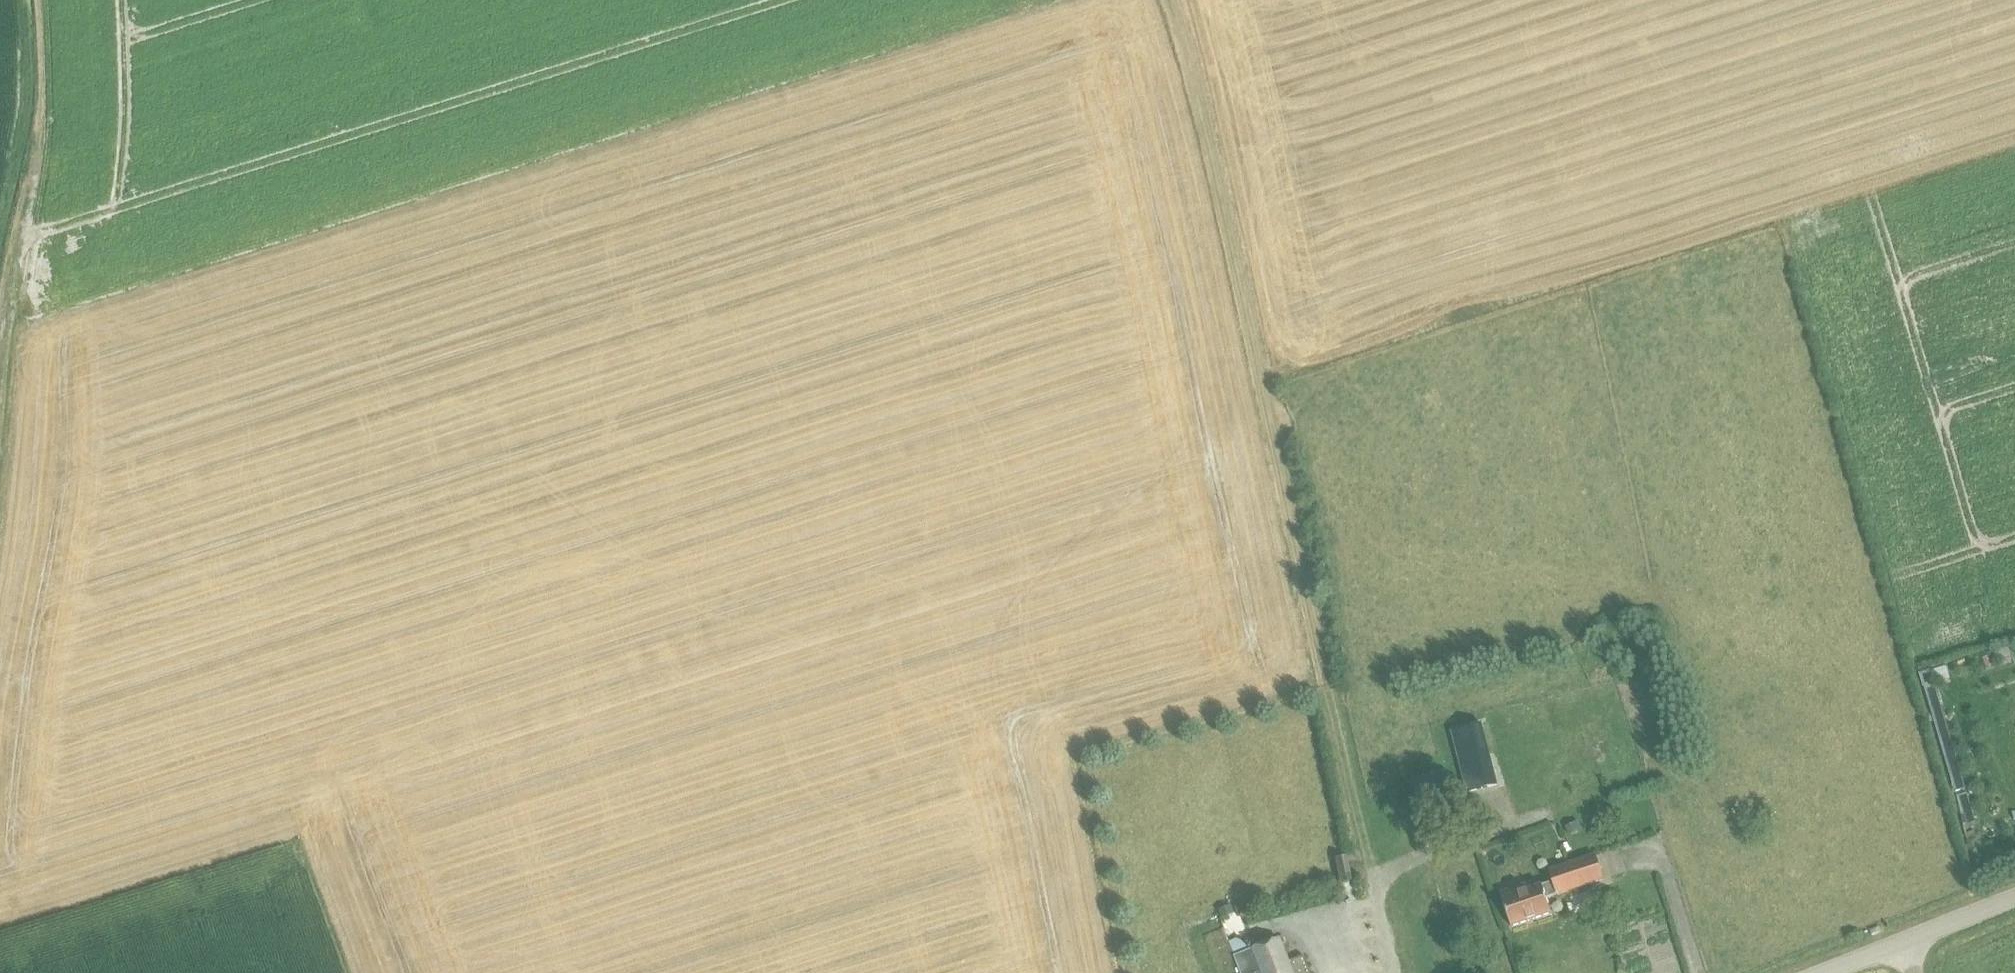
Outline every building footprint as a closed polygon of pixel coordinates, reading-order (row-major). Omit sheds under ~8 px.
[(1482,757),(1460,763),(1467,790),(1489,785),(1482,757)] [(1578,824),(1565,830),(1568,838),(1581,833),(1578,824)] [(1557,895),(1603,880),(1595,855),(1549,870),(1553,882),(1528,890),(1526,885),(1501,893),(1503,898),(1502,898),(1511,927),(1551,914),(1546,898),(1557,894),(1557,895)] [(1348,861),(1336,863),(1341,888),(1353,885),(1348,861)] [(1230,908),(1218,911),(1221,920),(1233,916),(1230,908)] [(1242,910),(1240,919),(1252,922),(1254,914),(1242,910)] [(1202,936),(1217,972),(1310,972),(1302,955),(1287,961),(1278,937),(1255,947),(1252,939),(1245,942),(1235,939),(1228,941),(1223,928),(1202,936)]
